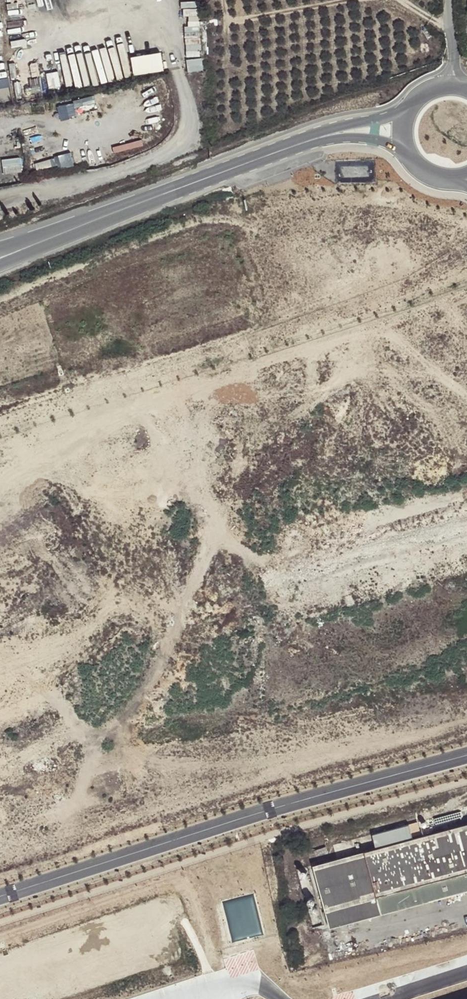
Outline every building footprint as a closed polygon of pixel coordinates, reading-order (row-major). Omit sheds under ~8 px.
[(188,56),(202,56),(202,7),(185,7),(185,15),(188,15),(188,56)] [(136,72),(167,70),(166,52),(135,54),(136,72)] [(204,57),(188,58),(189,70),(205,69),(204,57)] [(74,68),(62,69),(64,84),(76,82),(74,68)] [(416,839),(412,824),(372,835),(376,851),(335,861),(313,867),(329,929),(466,894),(466,826),(416,839)]
